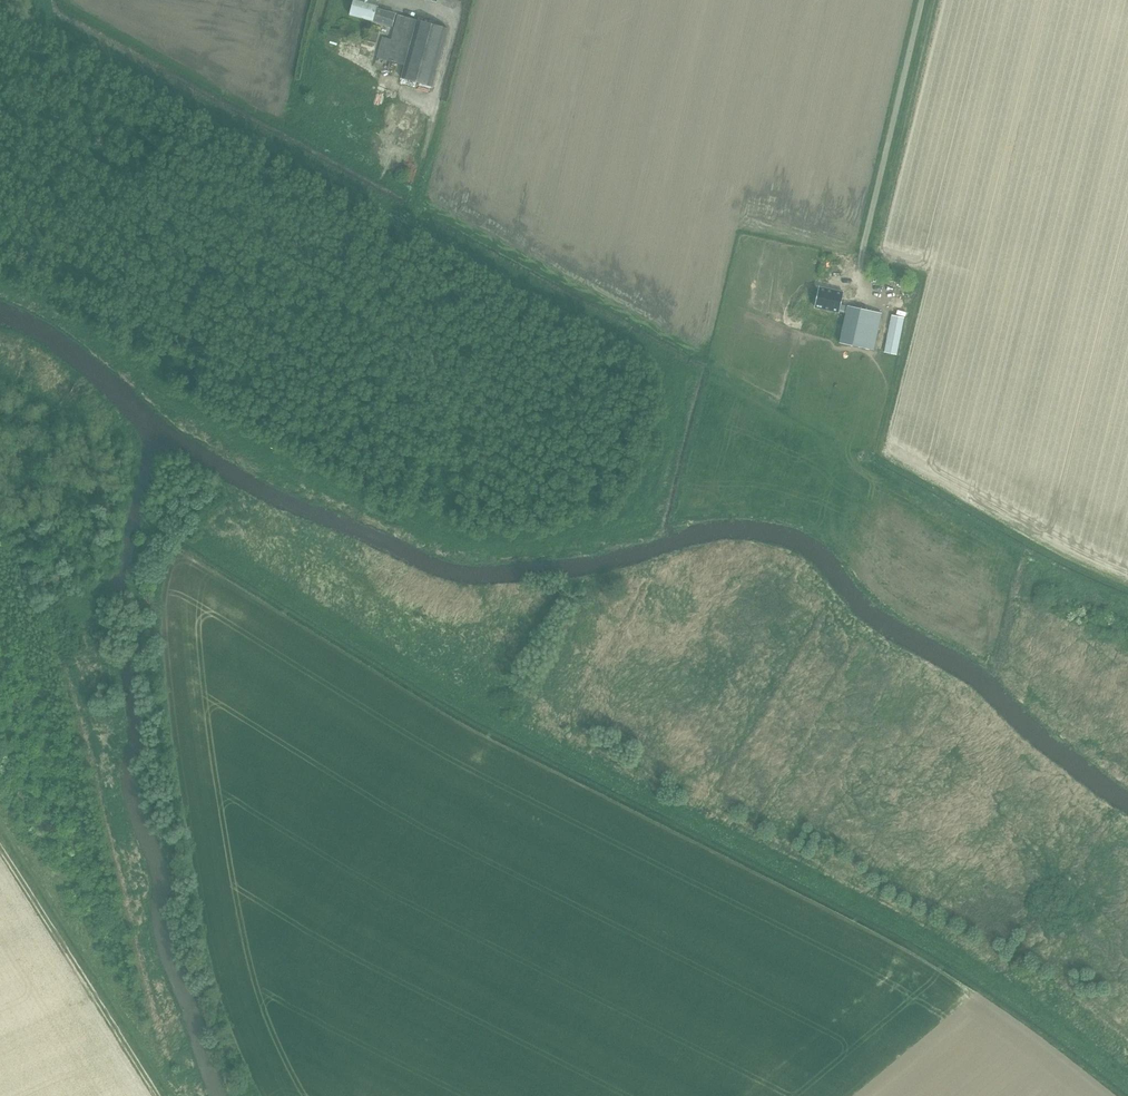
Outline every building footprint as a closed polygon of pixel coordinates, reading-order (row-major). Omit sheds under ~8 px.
[(393,25),(396,14),(376,8),(378,2),(369,0),(354,0),(350,15),(393,26),(393,25)] [(447,28),(398,14),(391,39),(382,37),(377,57),(405,65),(401,78),(432,86),(447,28)] [(841,305),(844,293),(819,287),(815,306),(839,312),(840,311),(846,313),(847,307),(841,305)] [(874,350),(882,313),(848,306),(840,343),(874,350)] [(892,315),(885,349),(898,351),(905,317),(892,315)]
